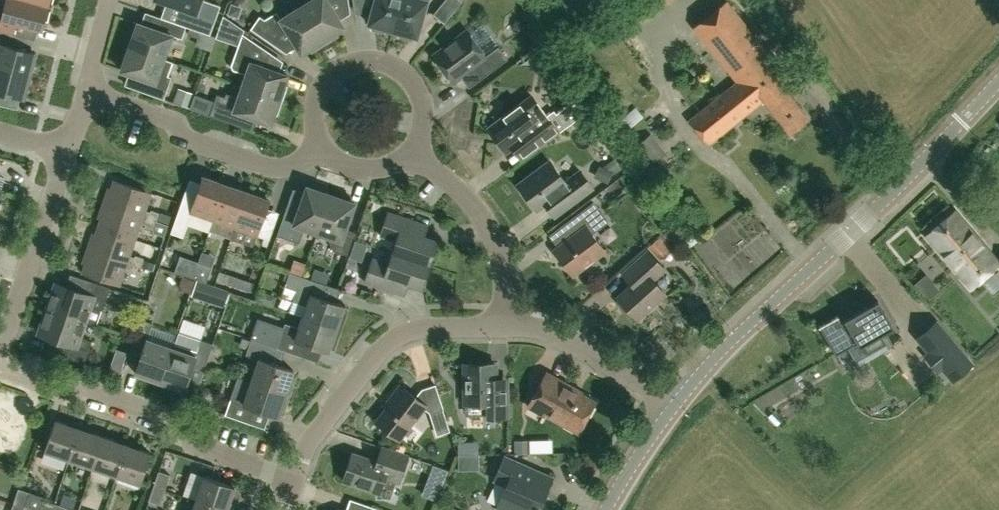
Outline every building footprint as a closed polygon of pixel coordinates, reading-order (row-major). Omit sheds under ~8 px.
[(36,39),(39,27),(43,28),(43,26),(48,27),(53,6),(29,0),(0,0),(0,30),(36,39)] [(187,26),(210,35),(221,6),(204,0),(161,0),(187,9),(181,24),(187,26)] [(325,44),(338,36),(336,32),(344,27),(330,3),(335,0),(312,0),(302,6),(325,44)] [(401,0),(375,0),(368,24),(372,25),(373,29),(383,32),(386,29),(393,31),(401,0)] [(393,31),(399,32),(400,37),(411,40),(414,37),(417,37),(428,0),(401,0),(393,31)] [(462,2),(460,0),(445,0),(433,14),(444,23),(462,2)] [(808,115),(781,83),(789,77),(727,0),(724,0),(692,26),(736,81),(689,119),(708,142),(763,97),(790,130),(808,115)] [(312,52),(325,44),(302,6),(281,19),(277,12),(265,20),(260,16),(251,29),(274,45),(282,33),(286,30),(301,54),(310,49),(312,52)] [(187,26),(181,24),(164,18),(160,30),(138,23),(130,47),(173,62),(173,61),(164,58),(172,35),(182,39),(187,26)] [(36,39),(0,30),(0,67),(30,75),(36,52),(33,51),(36,39)] [(485,56),(467,32),(435,56),(453,81),(475,65),(484,77),(508,59),(498,47),(485,56)] [(242,86),(283,100),(288,86),(284,85),(287,75),(264,67),(269,52),(242,33),(231,65),(233,69),(247,74),(242,86)] [(168,76),(173,62),(130,47),(121,71),(146,79),(141,91),(164,99),(172,77),(168,76)] [(1,92),(24,98),(30,75),(0,67),(0,97),(1,92)] [(277,115),(283,100),(242,86),(239,98),(226,93),(225,97),(217,94),(210,115),(236,125),(240,113),(270,124),(274,114),(277,115)] [(545,110),(533,93),(488,126),(506,150),(511,147),(520,160),(560,130),(545,110)] [(636,130),(651,121),(644,110),(629,119),(636,130)] [(543,202),(553,216),(593,186),(579,168),(565,179),(550,159),(518,183),(536,207),(543,202)] [(213,220),(226,184),(204,177),(195,201),(184,197),(171,233),(183,237),(192,213),(213,220)] [(157,220),(159,212),(151,209),(150,211),(145,210),(151,193),(115,180),(112,188),(109,187),(104,202),(157,220)] [(226,184),(213,220),(209,230),(231,238),(247,192),(226,184)] [(318,233),(331,195),(324,192),(324,188),(313,184),(310,187),(307,186),(298,213),(286,209),(277,235),(299,243),(304,228),(318,233)] [(231,238),(253,245),(269,200),(247,192),(231,238)] [(331,195),(318,233),(329,237),(328,239),(333,251),(349,256),(357,234),(346,229),(355,203),(352,202),(351,197),(341,194),(337,197),(331,195)] [(574,273),(605,250),(593,232),(609,220),(594,201),(549,234),(558,245),(554,248),(574,273)] [(134,238),(140,221),(146,223),(145,225),(154,228),(157,220),(104,202),(98,218),(101,219),(99,226),(134,238)] [(955,210),(927,234),(971,286),(998,263),(998,262),(955,210)] [(427,264),(434,240),(424,237),(428,225),(388,212),(381,234),(397,239),(393,251),(427,264)] [(157,220),(154,228),(153,231),(164,235),(168,224),(157,220)] [(129,252),(134,238),(99,226),(96,234),(93,233),(88,248),(142,266),(153,270),(155,262),(145,259),(145,258),(136,255),(135,257),(130,256),(131,253),(129,252)] [(139,275),(142,266),(88,248),(82,263),(86,264),(83,272),(120,284),(126,267),(131,269),(130,272),(139,275)] [(638,316),(666,291),(654,278),(665,268),(648,249),(623,272),(632,282),(619,295),(619,296),(618,300),(626,309),(631,308),(638,316)] [(409,282),(419,285),(427,264),(393,251),(389,263),(372,258),(365,280),(405,294),(409,282)] [(206,281),(211,266),(199,261),(193,277),(206,281)] [(933,269),(922,275),(932,294),(943,288),(933,269)] [(303,315),(337,326),(338,321),(342,322),(347,308),(343,307),(344,303),(321,295),(325,283),(291,271),(285,286),(296,290),(293,300),(306,305),(303,315)] [(47,308),(85,321),(97,325),(110,287),(87,280),(83,292),(56,283),(47,308)] [(881,334),(894,327),(878,300),(844,319),(845,320),(841,322),(838,316),(819,326),(820,327),(837,356),(855,345),(854,345),(858,343),(860,346),(863,344),(868,353),(886,343),(881,334)] [(80,337),(85,321),(47,308),(39,333),(52,338),(48,350),(61,355),(84,363),(92,341),(80,337)] [(335,332),(337,326),(303,315),(299,327),(285,322),(283,327),(258,318),(251,338),(273,346),(268,361),(279,364),(285,350),(300,355),(305,341),(329,350),(330,346),(334,347),(338,333),(335,332)] [(161,382),(173,347),(148,338),(153,323),(142,319),(133,346),(144,350),(136,373),(161,382)] [(971,358),(943,325),(930,338),(958,370),(972,359),(971,358)] [(173,347),(161,382),(185,390),(193,367),(205,371),(214,344),(202,340),(179,333),(174,347),(173,347)] [(293,369),(279,364),(268,361),(273,346),(251,338),(246,354),(259,358),(251,380),(286,392),(287,386),(291,388),(296,374),(292,373),(293,369)] [(509,378),(496,378),(496,363),(464,364),(464,403),(465,403),(465,415),(490,415),(509,415),(509,378)] [(578,430),(594,401),(572,388),(573,386),(546,371),(529,402),(578,430)] [(286,392),(251,380),(238,375),(225,413),(248,421),(253,406),(278,415),(279,411),(283,412),(287,399),(283,398),(286,392)] [(443,408),(435,384),(421,389),(415,397),(399,385),(388,399),(390,400),(374,421),(399,440),(423,408),(430,413),(443,408)] [(31,403),(16,410),(21,421),(36,414),(31,403)] [(417,428),(429,436),(438,423),(425,415),(417,428)] [(70,458),(80,428),(56,419),(45,450),(70,458)] [(93,467),(104,436),(80,428),(70,458),(93,467)] [(410,444),(425,450),(430,437),(415,431),(410,444)] [(117,475),(128,444),(104,436),(93,467),(117,475)] [(458,441),(458,454),(479,454),(478,441),(458,441)] [(128,444),(117,475),(141,483),(152,453),(128,444)] [(400,482),(409,455),(381,446),(376,461),(352,453),(343,480),(378,491),(376,497),(391,498),(397,481),(400,482)] [(554,473),(507,452),(495,479),(507,484),(497,506),(500,507),(498,509),(538,509),(554,473)] [(468,470),(484,468),(483,454),(467,456),(468,470)] [(448,471),(434,466),(431,475),(444,480),(448,471)] [(154,485),(166,489),(171,474),(159,470),(154,485)] [(228,509),(236,486),(205,475),(197,500),(228,509)] [(161,504),(166,489),(154,485),(149,499),(161,504)] [(14,503),(26,507),(26,505),(30,494),(31,492),(19,488),(14,503)] [(59,504),(44,498),(30,494),(26,505),(26,507),(35,509),(57,509),(59,504)] [(197,500),(194,509),(228,509),(197,500)]
